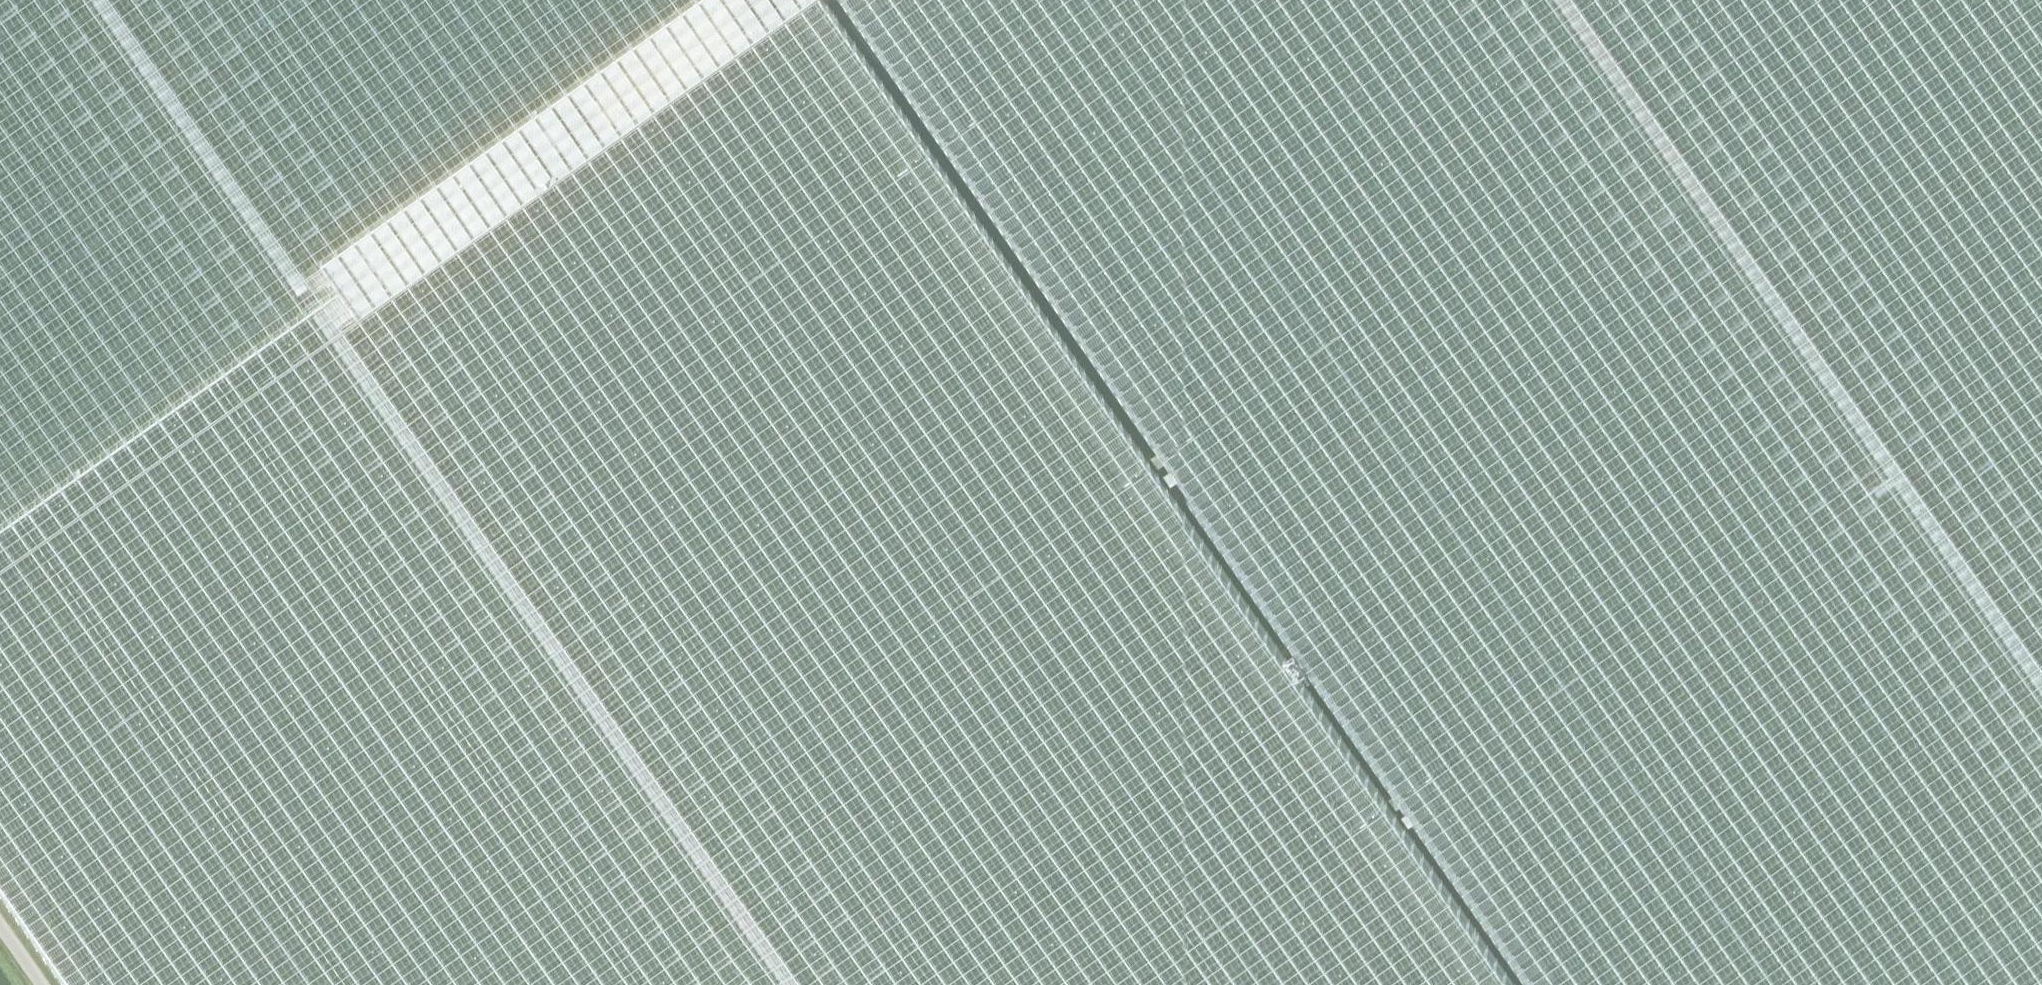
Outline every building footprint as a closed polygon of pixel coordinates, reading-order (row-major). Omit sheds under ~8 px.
[(774,0),(0,0),(0,542),(774,0)] [(1535,984),(2041,984),(2041,0),(845,0),(1535,984)] [(0,596),(0,876),(75,984),(1491,984),(823,29),(0,596)]
